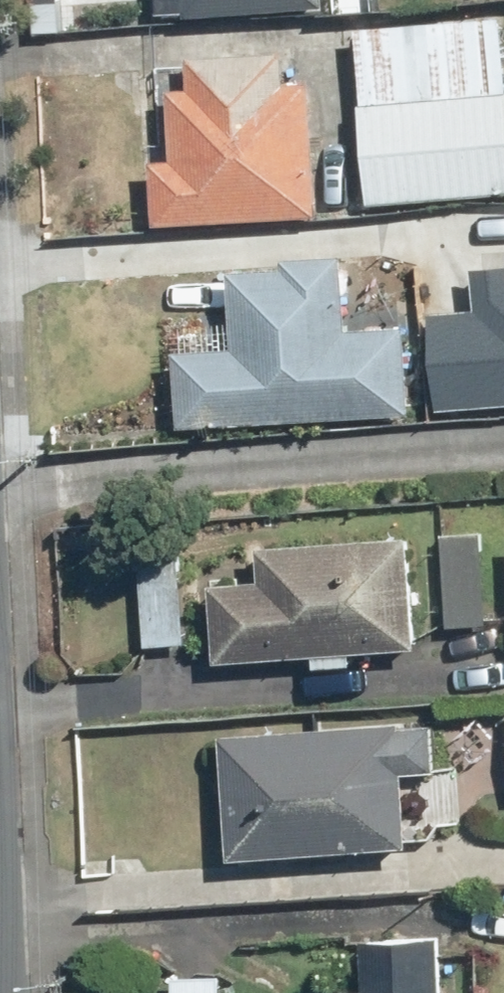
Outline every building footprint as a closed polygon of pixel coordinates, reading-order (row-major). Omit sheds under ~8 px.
[(160,14),(329,2),(328,0),(159,0),(160,14)] [(373,201),(503,190),(503,13),(358,25),(373,201)] [(153,157),(157,223),(321,214),(313,78),(288,79),(286,46),(192,52),(194,81),(173,83),(177,156),(153,157)] [(445,271),(503,267),(503,220),(441,225),(445,271)] [(183,427),(415,412),(415,405),(503,400),(503,277),(397,284),(400,322),(352,325),(347,250),(289,254),(290,261),(236,265),(241,345),(178,349),(183,427)] [(447,528),(451,621),(491,619),(487,527),(447,528)] [(210,581),(217,660),(421,643),(411,529),(260,542),(263,576),(210,581)] [(145,551),(151,641),(191,639),(185,548),(145,551)] [(221,733),(232,860),(415,845),(409,767),(440,765),(436,715),(221,733)] [(332,992),(444,992),(440,932),(367,936),(370,987),(332,989),(332,992)] [(176,992),(225,992),(224,968),(175,970),(176,992)]
